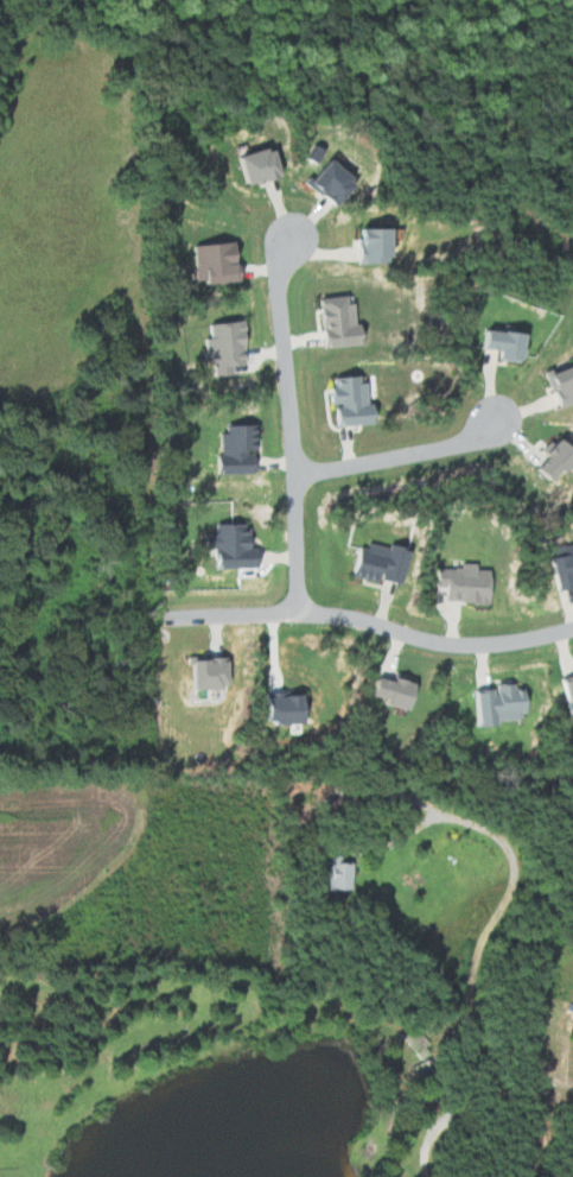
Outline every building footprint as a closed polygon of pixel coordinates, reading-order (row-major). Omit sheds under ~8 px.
[(272,175),(261,146),(227,159),(238,188),(272,175)] [(345,176),(315,159),(299,188),(329,205),(345,176)] [(388,240),(399,240),(398,229),(349,230),(349,265),(388,264),(388,240)] [(236,281),(234,265),(229,265),(227,242),(189,246),(194,286),(236,281)] [(317,349),(360,344),(358,324),(351,325),(348,296),(311,300),(317,349)] [(210,377),(229,375),(228,367),(242,365),(238,321),(204,324),(205,338),(200,339),(202,353),(208,352),(210,377)] [(489,359),(511,363),(513,351),(519,352),(522,337),(475,328),(471,349),(490,353),(489,359)] [(550,407),(572,399),(572,363),(538,376),(550,407)] [(371,405),(360,405),(358,376),(323,378),(325,406),(327,406),(328,426),(372,424),(371,405)] [(209,475),(251,474),(250,426),(217,426),(218,456),(209,456),(209,475)] [(571,456),(552,438),(524,468),(539,482),(550,471),(554,475),(571,456)] [(251,568),(251,548),(245,549),(244,534),(234,535),(233,525),(211,526),(211,536),(200,537),(200,550),(207,549),(208,570),(251,568)] [(391,586),(399,553),(353,543),(345,575),(391,586)] [(541,549),(548,589),(572,585),(572,544),(541,549)] [(489,571),(475,570),(475,567),(432,565),(431,586),(439,586),(438,602),(488,604),(489,571)] [(183,690),(227,689),(226,657),(183,658),(183,690)] [(572,710),(572,674),(552,679),(560,713),(572,710)] [(376,705),(404,713),(411,687),(369,675),(363,697),(377,701),(376,705)] [(523,713),(522,688),(512,689),(511,680),(490,681),(491,690),(465,691),(467,727),(489,726),(489,722),(511,721),(511,713),(523,713)] [(300,697),(256,697),(256,725),(301,725),(300,697)] [(345,890),(349,860),(325,857),(321,887),(345,890)]
